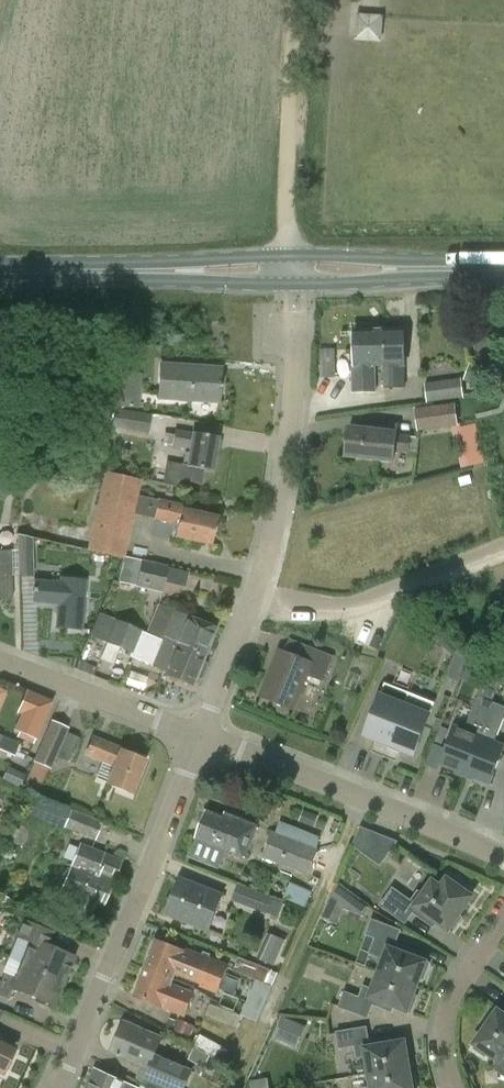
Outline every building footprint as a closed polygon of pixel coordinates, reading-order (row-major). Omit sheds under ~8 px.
[(405,388),(404,366),(403,330),(385,331),(386,367),(384,367),(385,389),(405,388)] [(375,367),(384,367),(386,367),(385,331),(355,331),(355,370),(352,370),(353,394),(375,393),(375,367)] [(316,377),(336,377),(337,342),(317,342),(316,377)] [(219,402),(221,370),(160,365),(158,398),(219,402)] [(113,406),(139,408),(142,375),(124,374),(123,388),(114,387),(113,406)] [(427,404),(464,398),(461,380),(425,385),(427,404)] [(90,405),(108,408),(110,396),(92,393),(90,405)] [(418,432),(457,427),(455,405),(415,410),(418,432)] [(111,425),(147,433),(151,415),(115,407),(111,425)] [(466,467),(490,461),(479,422),(456,428),(466,467)] [(345,457),(381,461),(392,463),(393,452),(409,454),(411,438),(396,436),(397,433),(349,428),(345,457)] [(189,449),(187,466),(181,465),(178,482),(200,485),(202,470),(212,472),(218,438),(191,433),(174,430),(172,446),(189,449)] [(133,515),(138,496),(141,480),(104,473),(87,551),(124,559),(133,515)] [(154,519),(158,501),(158,500),(138,496),(133,515),(154,520),(154,519)] [(211,546),(217,518),(201,514),(202,510),(158,501),(154,519),(177,525),(174,538),(211,546)] [(18,536),(19,577),(33,577),(31,538),(18,536)] [(13,600),(11,551),(0,551),(0,600),(13,600)] [(120,583),(163,593),(169,568),(125,558),(120,583)] [(81,631),(85,581),(60,579),(59,584),(35,582),(33,602),(58,605),(55,628),(81,631)] [(213,628),(213,627),(191,617),(190,618),(158,605),(153,620),(166,625),(161,639),(205,657),(216,629),(213,628)] [(163,672),(162,675),(193,687),(196,680),(198,680),(201,679),(206,668),(204,665),(202,664),(205,657),(161,639),(160,640),(142,632),(143,632),(113,621),(104,643),(131,653),(129,657),(150,665),(149,667),(163,672)] [(334,656),(309,646),(303,659),(279,650),(260,697),(293,710),(307,676),(324,682),(334,656)] [(502,652),(499,656),(491,664),(478,696),(493,702),(503,674),(503,653),(502,652)] [(446,677),(458,682),(468,657),(456,653),(446,677)] [(485,676),(464,668),(459,679),(480,688),(485,676)] [(390,745),(410,694),(385,684),(365,736),(390,745)] [(18,730),(19,730),(35,737),(35,738),(51,700),(32,691),(26,689),(17,710),(25,714),(18,730)] [(410,694),(390,745),(414,755),(430,716),(429,716),(434,704),(414,696),(410,694)] [(439,768),(463,777),(481,733),(492,705),(477,699),(464,733),(454,729),(439,768)] [(481,733),(463,777),(488,787),(503,748),(494,745),(503,719),(503,710),(492,705),(481,733)] [(51,770),(69,729),(51,721),(33,762),(51,770)] [(14,757),(19,745),(5,738),(2,745),(0,744),(0,751),(14,757)] [(131,795),(145,761),(122,752),(123,750),(93,738),(86,756),(114,767),(107,784),(131,795)] [(258,827),(208,808),(197,839),(243,857),(244,855),(247,856),(258,827)] [(94,841),(102,822),(71,810),(64,828),(94,841)] [(353,846),(362,853),(376,833),(361,827),(353,846)] [(309,876),(319,850),(273,832),(262,859),(309,876)] [(80,866),(113,880),(121,861),(104,854),(103,855),(80,846),(72,863),(80,866)] [(100,912),(113,880),(80,866),(72,863),(59,895),(100,912)] [(208,932),(223,895),(181,878),(166,915),(208,932)] [(459,916),(472,897),(470,896),(473,893),(462,885),(460,888),(448,880),(442,888),(433,882),(423,896),(418,892),(411,902),(393,889),(381,907),(405,924),(413,913),(434,928),(437,923),(449,931),(451,927),(455,929),(462,919),(459,916)] [(287,896),(308,905),(314,890),(293,881),(287,896)] [(266,915),(273,898),(239,885),(233,902),(266,915)] [(363,913),(370,900),(344,885),(328,913),(339,919),(347,904),(363,913)] [(274,897),(270,911),(282,915),(287,901),(274,897)] [(423,980),(430,964),(413,958),(415,952),(395,945),(400,931),(372,921),(367,936),(376,939),(370,954),(385,960),(379,973),(417,987),(420,979),(423,980)] [(18,936),(32,941),(22,965),(62,981),(72,958),(44,946),(49,934),(24,923),(18,936)] [(261,959),(281,964),(289,937),(269,931),(261,959)] [(186,948),(185,952),(156,940),(145,968),(174,980),(176,975),(201,985),(200,988),(218,995),(230,966),(186,948)] [(270,970),(239,958),(234,971),(265,984),(270,970)] [(62,981),(22,965),(17,978),(5,973),(0,984),(0,997),(8,1000),(13,988),(52,1005),(62,981)] [(172,985),(174,980),(145,968),(134,996),(163,1008),(164,1007),(186,1016),(195,994),(172,985)] [(417,987),(379,973),(373,991),(364,987),(360,999),(345,993),(340,1008),(367,1019),(372,1005),(392,1013),(394,1007),(411,1013),(417,997),(413,996),(417,987)] [(263,1009),(247,1002),(241,1016),(257,1022),(258,1021),(263,1009)] [(239,1031),(245,1018),(210,1004),(206,1016),(239,1031)] [(475,1045),(477,1046),(475,1049),(486,1057),(488,1054),(500,1062),(503,1056),(503,1015),(498,1011),(496,1015),(492,1013),(485,1024),(488,1026),(475,1045)] [(277,1038),(302,1046),(308,1024),(283,1016),(277,1038)] [(156,1054),(163,1038),(125,1021),(111,1054),(149,1070),(144,1083),(154,1087),(186,1087),(194,1070),(156,1054)] [(411,1059),(408,1042),(390,1045),(389,1039),(369,1042),(366,1028),(337,1033),(340,1049),(355,1046),(357,1058),(366,1057),(370,1075),(409,1068),(407,1059),(411,1059)] [(192,1058),(211,1067),(222,1043),(204,1034),(192,1058)] [(2,1074),(4,1070),(7,1070),(10,1064),(8,1061),(13,1049),(0,1042),(0,1073),(2,1074)] [(370,1075),(372,1087),(416,1087),(414,1077),(410,1077),(409,1068),(370,1075)] [(96,1069),(88,1087),(135,1087),(96,1069)]
